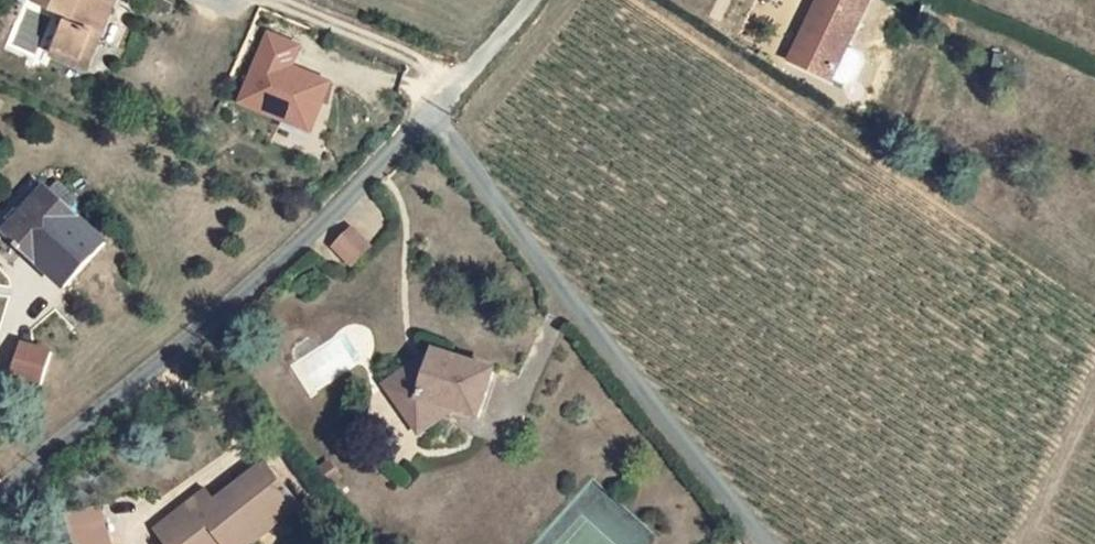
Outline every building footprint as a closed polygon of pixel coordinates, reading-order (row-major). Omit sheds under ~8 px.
[(44,11),(25,51),(52,62),(64,31),(71,35),(87,0),(20,0),(44,11)] [(829,81),(836,80),(847,59),(844,50),(832,45),(852,0),(799,0),(787,26),(792,28),(778,58),(829,81)] [(314,134),(335,80),(296,65),(304,44),(266,29),(236,104),(314,134)] [(0,212),(0,244),(47,283),(85,237),(23,185),(0,212)] [(339,227),(319,245),(338,264),(357,247),(339,227)] [(48,384),(55,349),(21,342),(14,377),(48,384)] [(415,427),(421,433),(441,416),(464,425),(478,381),(420,361),(417,374),(407,374),(378,396),(407,433),(415,427)] [(224,543),(243,543),(256,534),(222,497),(201,514),(188,499),(139,536),(146,543),(215,543),(220,540),(224,543)] [(96,503),(62,516),(73,543),(113,543),(96,503)]
